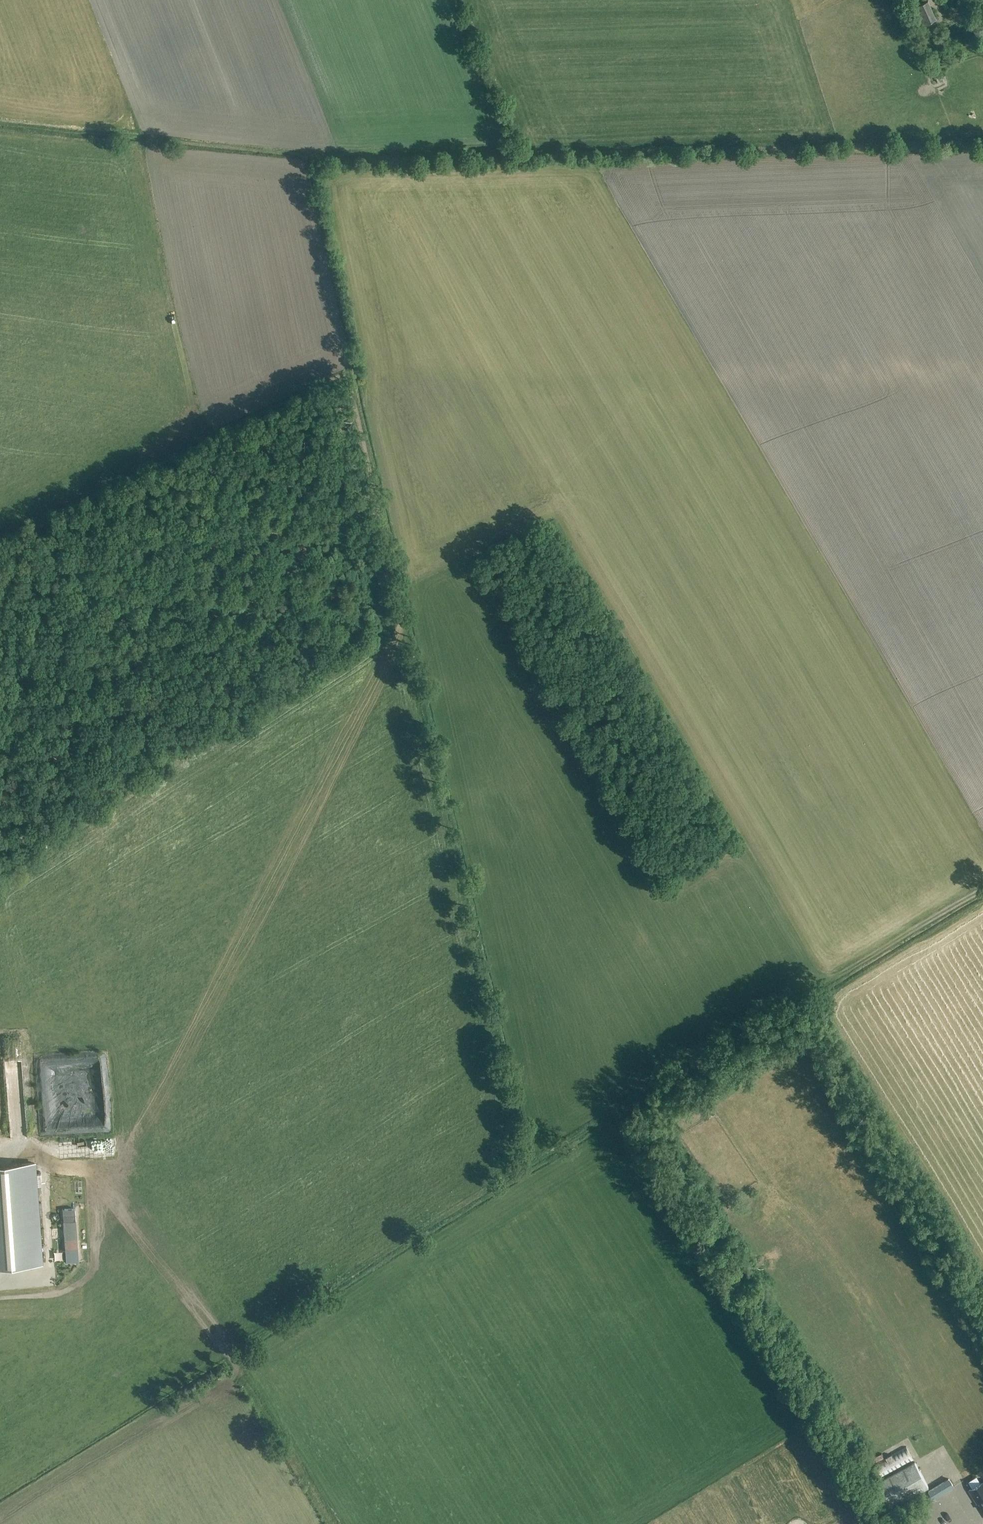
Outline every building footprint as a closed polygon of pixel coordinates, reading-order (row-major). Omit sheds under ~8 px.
[(928,1),(913,7),(921,26),(936,19),(928,1)] [(41,1264),(33,1163),(0,1165),(0,1267),(41,1264)] [(63,1221),(75,1220),(74,1215),(73,1210),(62,1210),(63,1221)] [(79,1261),(76,1220),(75,1220),(63,1221),(66,1262),(79,1261)] [(952,1445),(946,1448),(952,1457),(957,1454),(952,1445)] [(906,1447),(872,1467),(879,1479),(913,1460),(906,1447)] [(928,1487),(915,1462),(877,1483),(891,1508),(928,1487)] [(969,1491),(977,1504),(978,1502),(982,1510),(982,1482),(969,1491)]
